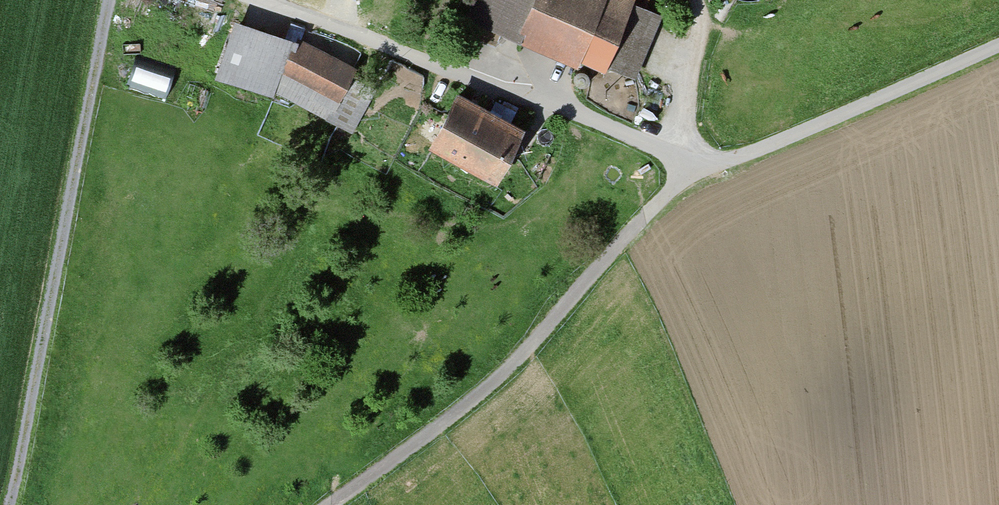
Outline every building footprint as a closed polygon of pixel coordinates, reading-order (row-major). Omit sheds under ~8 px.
[(659,14),(626,0),(476,0),(474,5),(489,11),(485,23),(502,30),(507,19),(581,50),(634,73),(659,14)] [(489,11),(474,5),(468,18),(575,64),(581,50),(507,19),(502,30),(485,23),(489,11)] [(285,68),(298,42),(237,25),(221,72),(274,88),(328,116),(338,96),(285,68)] [(352,69),(298,42),(285,68),(338,96),(328,116),(340,122),(360,81),(349,75),(352,69)] [(174,76),(177,66),(143,55),(140,65),(174,76)] [(588,55),(585,55),(582,57),(580,59),(580,62),(581,65),(583,67),(586,68),(589,67),(591,66),(592,63),(592,60),(591,57),(588,55)] [(170,94),(173,76),(137,69),(133,86),(170,94)] [(372,87),(360,81),(340,122),(351,127),(372,87)] [(494,176),(520,126),(510,121),(499,116),(481,106),(482,105),(459,94),(433,144),(456,156),(494,176)] [(506,101),(499,116),(510,121),(518,107),(506,101)]
